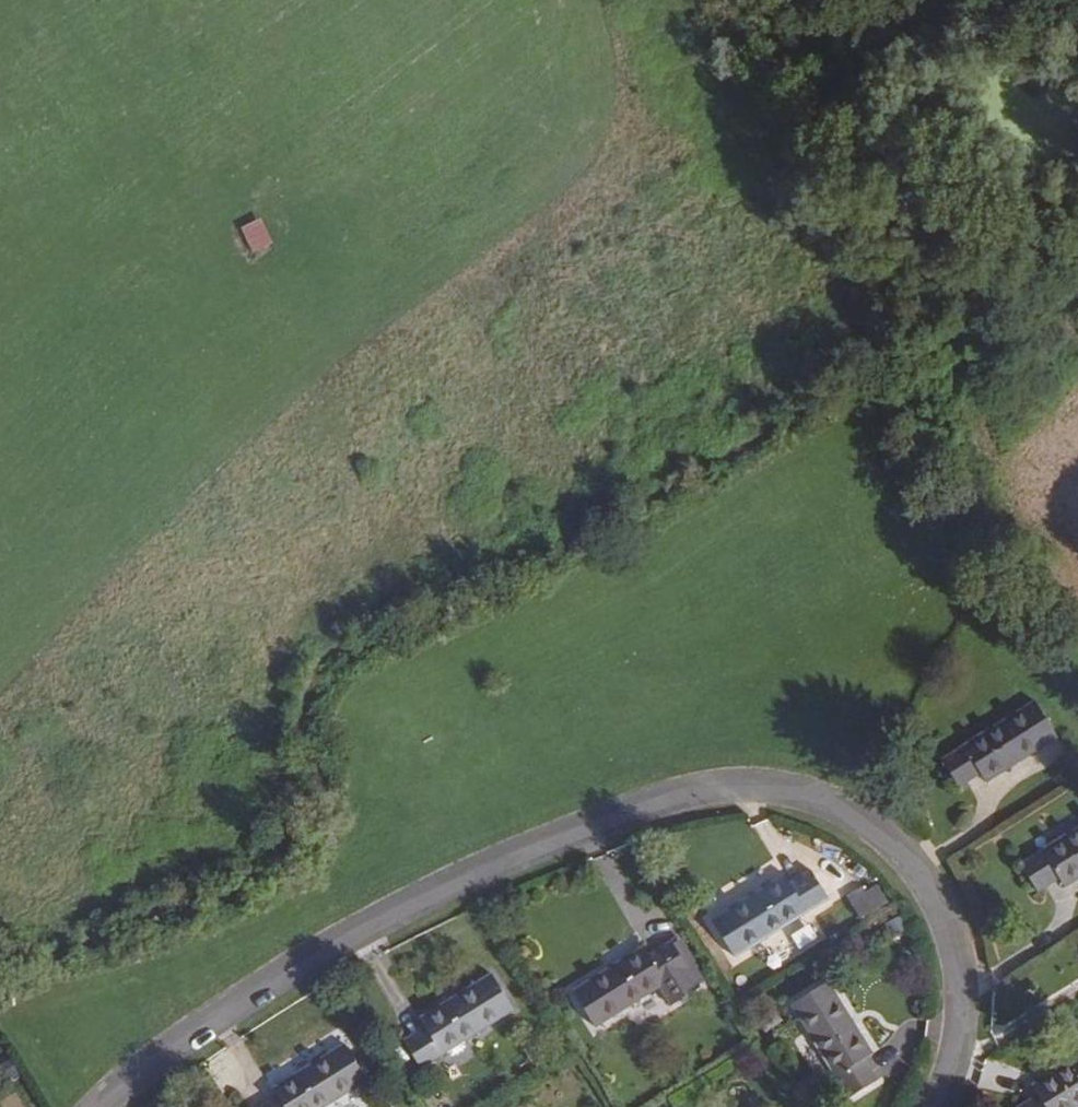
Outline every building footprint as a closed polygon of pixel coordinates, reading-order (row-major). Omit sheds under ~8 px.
[(260,218),(238,227),(250,255),(272,245),(260,218)] [(1037,701),(942,759),(961,789),(982,775),(987,783),(1060,739),(1037,701)] [(1021,864),(1039,893),(1062,880),(1067,888),(1077,881),(1077,829),(1021,864)] [(786,875),(713,920),(737,958),(831,900),(812,870),(791,883),(786,875)] [(863,888),(848,897),(862,919),(889,902),(878,885),(867,893),(863,888)] [(646,946),(573,991),(596,1029),(690,970),(673,942),(652,954),(646,946)] [(492,975),(419,1019),(424,1028),(404,1040),(423,1070),(516,1011),(492,975)] [(829,982),(792,1005),(850,1100),(879,1081),(866,1060),(874,1054),(829,982)] [(273,1089),(278,1098),(263,1106),(348,1106),(343,1098),(369,1082),(346,1044),(273,1089)] [(1034,1085),(1039,1094),(1020,1106),(1077,1106),(1077,1058),(1034,1085)]
